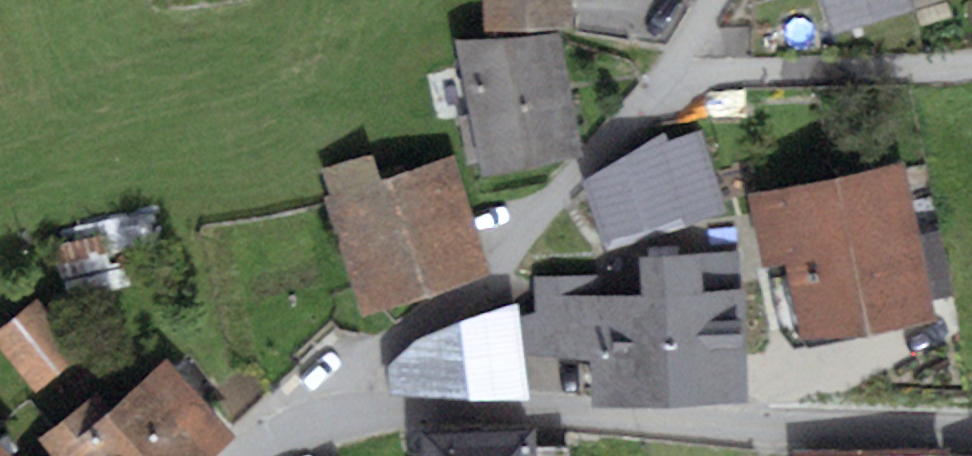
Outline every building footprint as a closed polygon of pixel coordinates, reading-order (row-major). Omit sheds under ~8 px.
[(483,15),(574,11),(573,0),(482,0),(483,15)] [(830,36),(933,0),(818,0),(830,36)] [(557,28),(452,28),(484,159),(586,142),(557,28)] [(669,140),(588,191),(610,253),(731,213),(707,139),(673,150),(669,140)] [(372,142),(316,160),(362,304),(492,262),(453,143),(380,166),(372,142)] [(899,170),(756,201),(768,259),(786,255),(804,338),(929,312),(899,170)] [(107,242),(59,253),(67,285),(114,274),(107,242)] [(594,279),(539,280),(539,350),(595,353),(599,399),(742,395),(735,257),(651,261),(652,301),(593,301),(594,279)] [(419,342),(392,365),(393,389),(526,395),(515,309),(460,327),(419,342)] [(0,348),(0,356),(41,401),(86,361),(41,311),(0,348)] [(38,432),(55,450),(49,455),(208,455),(236,429),(163,350),(95,413),(78,395),(38,432)] [(428,440),(429,455),(530,455),(530,436),(428,440)]
